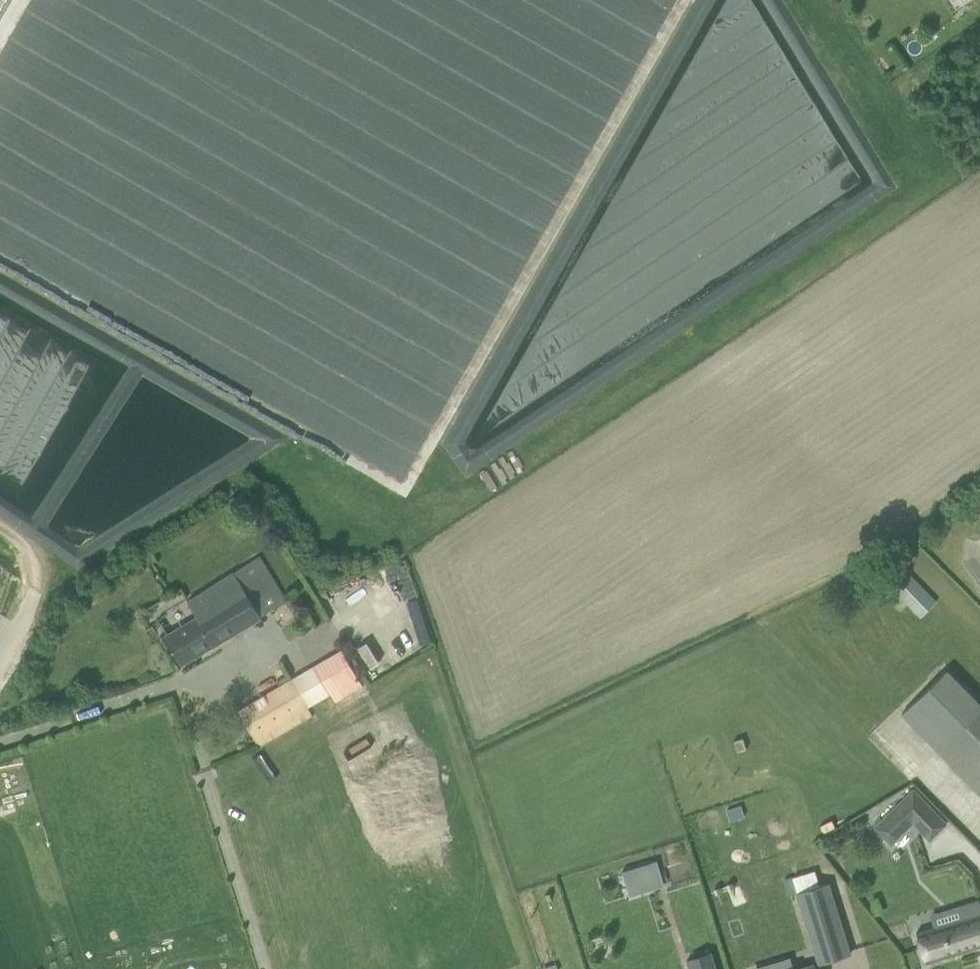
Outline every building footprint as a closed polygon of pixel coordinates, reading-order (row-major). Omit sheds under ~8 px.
[(260,618),(260,617),(288,600),(261,557),(235,573),(220,582),(205,591),(187,602),(196,616),(164,635),(182,664),(260,618)] [(903,568),(887,584),(920,618),(936,601),(903,568)] [(947,669),(916,700),(901,714),(979,794),(979,703),(947,669)] [(329,673),(277,704),(298,739),(277,751),(271,741),(257,749),(271,772),(357,721),(329,673)] [(929,806),(912,788),(886,813),(902,830),(929,806)] [(737,796),(722,802),(725,811),(733,808),(740,806),(740,804),(737,796)] [(655,860),(644,864),(652,887),(663,884),(655,860)] [(799,895),(821,966),(852,957),(829,885),(799,895)] [(925,962),(979,945),(979,905),(978,899),(959,906),(962,917),(916,932),(925,962)] [(687,959),(690,968),(715,968),(710,952),(687,959)]
